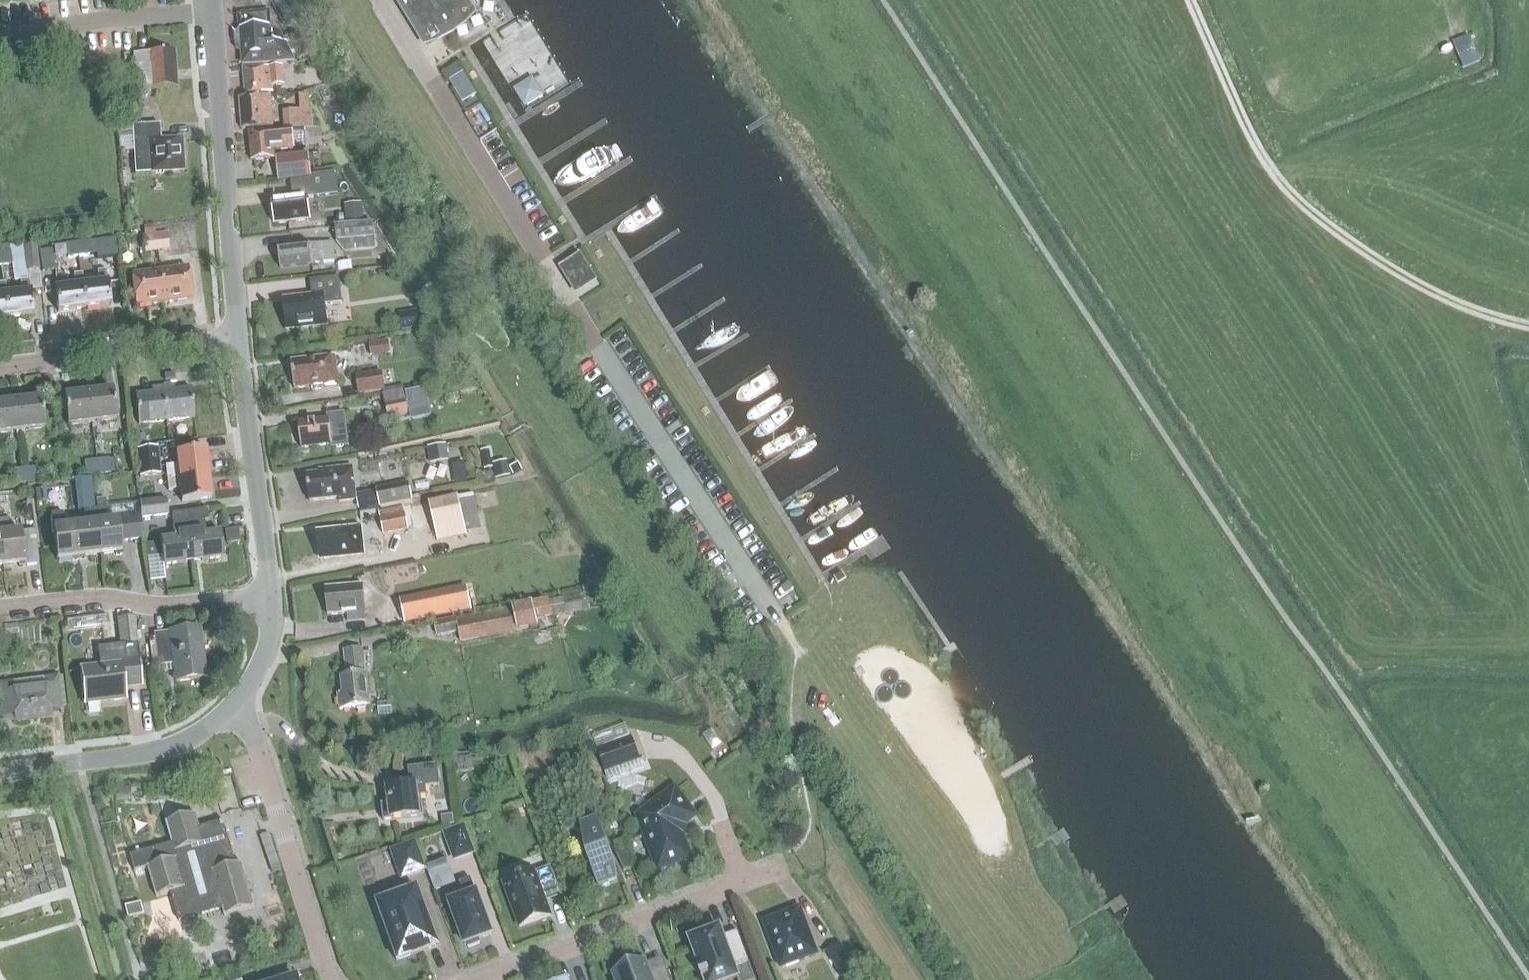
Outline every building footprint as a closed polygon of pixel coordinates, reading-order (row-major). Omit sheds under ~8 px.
[(397,2),(396,3),(396,4),(396,5),(397,5),(410,26),(410,27),(412,27),(413,27),(415,26),(423,38),(422,39),(423,40),(424,40),(453,22),(470,12),(463,0),(396,0),(397,2)] [(266,13),(239,16),(240,30),(234,35),(235,43),(240,47),(241,65),(294,61),(279,32),(274,34),(274,33),(268,27),(266,13)] [(313,52),(301,30),(287,37),(298,60),(313,52)] [(1463,36),(1446,43),(1457,70),(1474,63),(1463,36)] [(176,88),(173,51),(132,54),(135,91),(176,88)] [(282,85),(281,65),(242,68),(244,95),(272,92),(272,86),(282,85)] [(524,107),(543,96),(532,78),(513,89),(524,107)] [(271,127),(268,96),(239,98),(241,130),(271,127)] [(283,112),(284,130),(292,129),(312,128),(311,109),(309,109),(307,96),(298,96),(299,110),(283,112)] [(160,140),(159,124),(131,125),(134,174),(150,173),(183,171),(181,139),(160,140)] [(292,129),(284,130),(275,130),(248,132),(251,160),(273,158),(272,150),(293,148),(292,129)] [(278,182),(311,178),(308,153),(275,157),(278,182)] [(292,199),(271,202),(274,224),(309,220),(306,199),(336,195),(334,176),(309,179),(309,182),(290,184),(292,199)] [(335,228),(336,241),(344,252),(374,250),(372,225),(335,228)] [(153,234),(156,252),(170,250),(171,253),(190,250),(186,228),(153,234)] [(145,254),(156,252),(153,234),(142,235),(145,254)] [(78,242),(79,256),(95,254),(96,258),(116,256),(113,238),(78,242)] [(68,257),(79,256),(78,242),(66,244),(68,257)] [(309,244),(277,248),(279,268),(311,264),(323,262),(325,262),(334,261),(332,242),(321,243),(309,245),(309,244)] [(4,294),(7,318),(33,315),(30,291),(29,291),(27,271),(39,270),(36,243),(0,247),(2,265),(11,264),(13,281),(19,280),(21,293),(6,294),(4,294)] [(49,248),(38,251),(42,272),(53,269),(49,248)] [(575,293),(589,284),(597,279),(580,252),(558,265),(560,268),(575,293)] [(159,271),(163,302),(191,299),(187,268),(159,271)] [(105,270),(81,273),(83,285),(81,285),(84,308),(110,305),(107,282),(106,282),(105,270)] [(134,306),(163,302),(159,271),(131,275),(134,306)] [(57,312),(84,308),(81,285),(83,285),(81,273),(73,274),(74,286),(54,289),(57,312)] [(341,303),(338,278),(310,281),(312,297),(283,300),(286,329),(326,325),(324,305),(341,303)] [(422,327),(419,310),(399,313),(401,330),(422,327)] [(367,344),(366,338),(347,342),(348,348),(367,344)] [(390,355),(388,340),(368,343),(370,357),(390,355)] [(337,387),(334,356),(290,361),(293,389),(311,386),(311,390),(337,387)] [(385,390),(383,373),(356,377),(358,394),(385,390)] [(173,386),(162,387),(166,421),(193,417),(190,389),(174,390),(173,386)] [(166,421),(162,387),(150,388),(151,393),(134,395),(138,424),(166,421)] [(408,414),(403,390),(403,389),(382,393),(387,419),(408,414)] [(112,390),(87,393),(91,422),(115,420),(112,390)] [(91,422),(87,393),(63,395),(67,425),(91,422)] [(40,398),(16,401),(20,431),(44,428),(40,398)] [(16,401),(0,403),(0,433),(20,431),(16,401)] [(347,445),(344,414),(327,416),(328,419),(297,423),(301,449),(332,445),(332,447),(347,445)] [(448,461),(445,444),(426,448),(429,464),(448,461)] [(159,475),(157,448),(137,449),(139,477),(159,475)] [(166,478),(208,474),(205,449),(175,453),(176,464),(165,466),(166,478)] [(493,469),(489,449),(480,451),(483,470),(493,469)] [(96,461),(97,476),(109,475),(107,460),(96,461)] [(97,476),(96,461),(84,462),(85,477),(97,476)] [(510,477),(506,461),(493,464),(496,480),(510,477)] [(455,463),(456,480),(467,479),(465,463),(455,463)] [(35,467),(24,468),(26,483),(37,482),(35,467)] [(355,500),(352,467),(318,470),(318,474),(306,475),(309,502),(338,498),(338,502),(355,500)] [(26,483),(24,468),(12,469),(13,484),(26,483)] [(208,474),(166,478),(168,490),(179,489),(181,501),(210,498),(208,474)] [(79,490),(92,489),(90,477),(78,478),(79,490)] [(411,501),(408,483),(375,490),(379,508),(411,501)] [(473,493),(457,496),(428,502),(436,542),(465,536),(464,533),(480,530),(473,493)] [(105,506),(104,498),(96,500),(97,507),(105,506)] [(166,516),(165,499),(138,501),(140,518),(166,516)] [(408,530),(403,506),(378,511),(383,535),(408,530)] [(105,507),(93,509),(99,554),(114,552),(115,555),(122,555),(120,542),(142,539),(139,517),(106,521),(105,507)] [(84,524),(74,525),(78,560),(84,559),(84,556),(99,554),(93,509),(83,510),(84,524)] [(186,513),(192,562),(223,558),(219,532),(205,534),(203,521),(207,521),(206,510),(186,513)] [(72,560),(78,560),(74,525),(64,526),(62,512),(50,514),(56,559),(72,557),(72,560)] [(162,565),(192,562),(186,513),(171,515),(174,538),(159,540),(162,565)] [(0,520),(0,551),(2,566),(17,564),(17,567),(24,566),(24,563),(37,561),(33,530),(9,533),(7,519),(0,520)] [(363,555),(361,528),(316,532),(319,560),(363,555)] [(239,543),(237,529),(224,530),(226,544),(239,543)] [(159,557),(158,545),(145,546),(146,558),(159,557)] [(366,620),(363,585),(324,588),(327,615),(346,614),(347,622),(366,620)] [(465,587),(425,595),(430,617),(469,609),(465,587)] [(590,609),(587,593),(531,604),(531,603),(455,617),(455,618),(433,622),(435,636),(458,631),(460,642),(536,628),(535,620),(590,609)] [(138,653),(134,617),(116,619),(120,656),(138,653)] [(117,635),(116,622),(103,623),(104,636),(117,635)] [(205,678),(199,628),(153,633),(157,665),(173,664),(175,681),(205,678)] [(364,675),(361,649),(343,651),(346,677),(340,677),(342,694),(337,695),(339,710),(369,707),(365,674),(364,675)] [(141,685),(138,657),(120,659),(120,664),(79,668),(83,704),(126,700),(124,687),(141,685)] [(60,708),(66,707),(62,676),(0,684),(0,697),(2,717),(13,716),(13,722),(51,718),(50,711),(60,710),(60,708)] [(731,720),(734,735),(747,732),(744,717),(731,720)] [(638,759),(630,737),(596,750),(604,771),(638,759)] [(439,786),(436,765),(407,769),(409,786),(387,789),(389,803),(380,804),(382,821),(423,816),(420,797),(426,796),(425,788),(439,786)] [(691,816),(673,792),(645,812),(642,824),(658,867),(686,857),(678,834),(681,824),(691,816)] [(199,828),(195,814),(165,822),(171,844),(130,856),(134,872),(147,868),(155,897),(170,893),(178,921),(221,909),(223,916),(253,907),(240,863),(235,865),(224,826),(225,826),(224,822),(221,823),(220,822),(199,828)] [(614,867),(597,819),(579,826),(584,854),(598,890),(617,883),(614,867)] [(472,853),(463,827),(444,834),(453,860),(472,853)] [(272,834),(264,836),(273,872),(282,870),(272,834)] [(636,866),(625,839),(613,843),(615,854),(624,871),(636,866)] [(423,869),(414,843),(391,851),(401,878),(423,869)] [(428,867),(438,891),(458,882),(448,858),(428,867)] [(558,890),(550,866),(534,872),(533,871),(502,883),(519,927),(550,916),(544,901),(548,894),(558,890)] [(490,935),(470,879),(459,883),(464,898),(449,903),(464,945),(466,944),(468,948),(479,943),(477,940),(490,935)] [(426,911),(419,891),(379,905),(388,928),(384,930),(395,961),(435,946),(422,912),(426,911)] [(141,901),(125,905),(128,917),(144,914),(141,901)] [(816,954),(799,908),(763,922),(780,967),(816,954)] [(718,927),(688,939),(702,976),(700,977),(701,979),(754,979),(737,932),(722,937),(718,927)] [(854,971),(838,943),(825,951),(841,979),(854,971)] [(644,965),(613,976),(614,979),(669,979),(664,966),(647,972),(644,965)]
